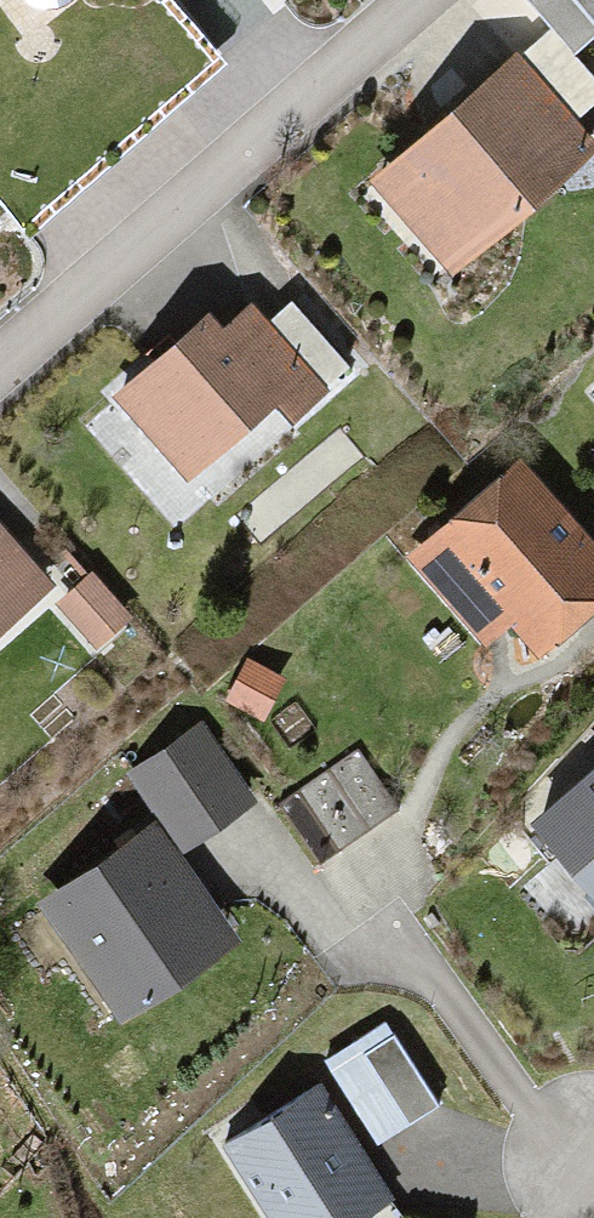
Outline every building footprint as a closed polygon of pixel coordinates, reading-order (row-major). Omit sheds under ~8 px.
[(535,0),(575,47),(593,30),(593,0),(535,0)] [(378,180),(457,270),(593,151),(593,148),(517,60),(378,180)] [(272,282),(141,386),(223,489),(354,385),(272,282)] [(579,375),(593,392),(593,362),(579,375)] [(519,467),(416,556),(486,635),(511,614),(539,646),(593,599),(593,554),(519,467)] [(0,526),(0,692),(88,618),(6,521),(0,526)] [(192,725),(126,766),(161,823),(179,851),(245,809),(192,725)] [(537,826),(593,892),(593,778),(537,826)] [(161,823),(48,892),(114,1001),(229,931),(179,851),(161,823)] [(400,1020),(336,1054),(379,1135),(443,1101),(400,1020)] [(220,1141),(268,1217),(387,1217),(397,1212),(317,1082),(220,1141)]
